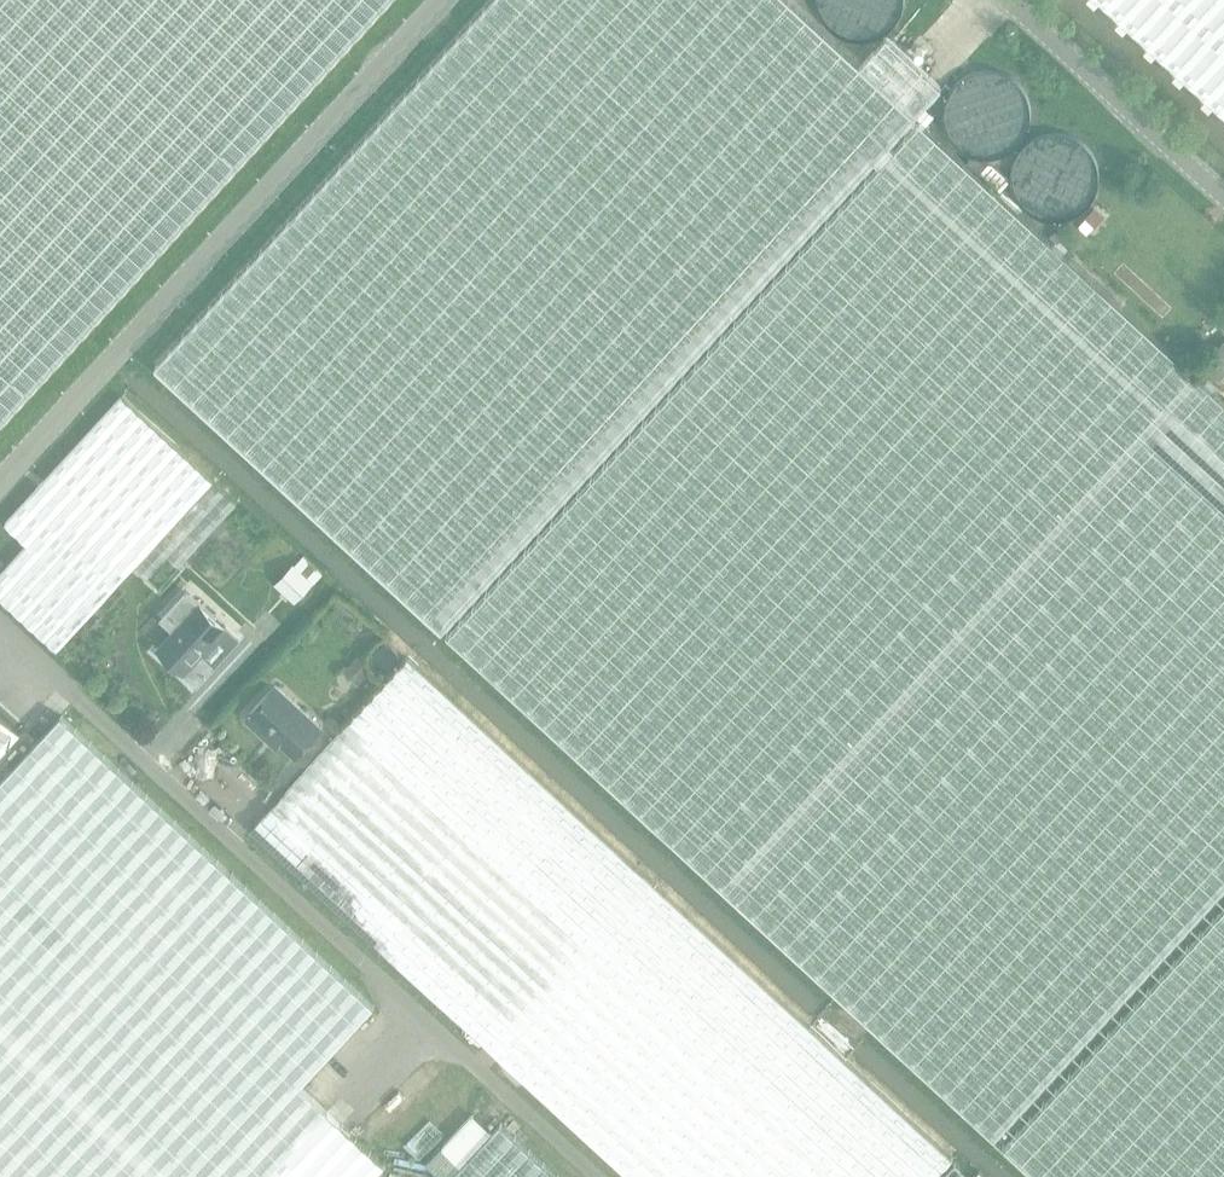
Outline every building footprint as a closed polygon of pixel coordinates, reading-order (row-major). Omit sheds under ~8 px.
[(74,343),(88,327),(387,0),(0,0),(0,424),(74,343)] [(791,250),(940,88),(886,38),(860,65),(789,0),(491,0),(154,366),(441,630),(791,250)] [(1193,80),(1223,110),(1223,0),(1106,0),(1193,80)] [(1036,112),(1036,111),(1035,104),(1033,96),(1029,89),(1024,83),(1017,77),(1012,74),(1006,71),(997,70),(989,70),(980,72),(974,75),(966,81),(960,87),(957,93),(954,101),(953,108),(953,117),(955,125),(958,132),(964,139),(969,144),(977,149),(985,152),(994,153),(1002,152),(1010,150),(1017,146),(1023,141),(1029,134),(1032,128),(1035,120),(1036,112)] [(1190,371),(1000,193),(1010,181),(984,159),(974,150),(970,155),(965,160),(921,119),(451,631),(721,886),(845,998),(995,1135),(1223,888),(1223,403),(1190,371)] [(1099,180),(1099,179),(1098,170),(1095,162),(1091,154),(1087,149),(1080,144),(1073,140),(1065,138),(1058,138),(1051,138),(1043,140),(1035,144),(1028,151),(1023,157),(1020,163),(1017,170),(1017,179),(1017,187),(1020,195),(1023,202),(1028,208),(1034,213),(1040,217),(1047,219),(1055,220),(1064,220),(1072,218),(1080,214),(1086,209),(1093,202),(1096,196),(1098,188),(1099,180)] [(1223,385),(1223,355),(1206,374),(1222,388),(1223,385)] [(0,572),(0,597),(57,649),(154,543),(168,555),(179,565),(237,502),(122,396),(5,524),(26,544),(0,572)] [(156,544),(137,565),(149,576),(168,555),(156,544)] [(325,573),(305,555),(295,565),(292,563),(274,583),(297,603),(325,573)] [(199,653),(224,626),(186,591),(161,618),(174,630),(158,648),(196,683),(212,665),(199,653)] [(373,670),(357,655),(342,672),(358,685),(373,670)] [(407,656),(272,804),(368,892),(346,916),(540,1094),(630,1176),(936,1176),(952,1160),(844,1061),(811,1027),(590,824),(407,656)] [(295,754),(321,725),(274,682),(249,712),(251,713),(246,718),(265,735),(269,730),(295,754)] [(325,1111),(299,1088),(374,1006),(62,716),(0,782),(0,1176),(264,1176),(325,1111)] [(17,734),(0,719),(0,753),(17,734)] [(250,827),(254,831),(346,916),(368,892),(272,804),(250,827)] [(1009,1149),(1040,1176),(1223,1176),(1223,912),(1009,1149)] [(448,1141),(473,1115),(430,1075),(405,1101),(448,1141)] [(385,1166),(325,1111),(264,1176),(375,1176),(385,1166)] [(448,1141),(427,1163),(441,1176),(557,1176),(500,1124),(492,1132),(473,1115),(448,1141)] [(943,1176),(967,1176),(954,1165),(943,1176)]
